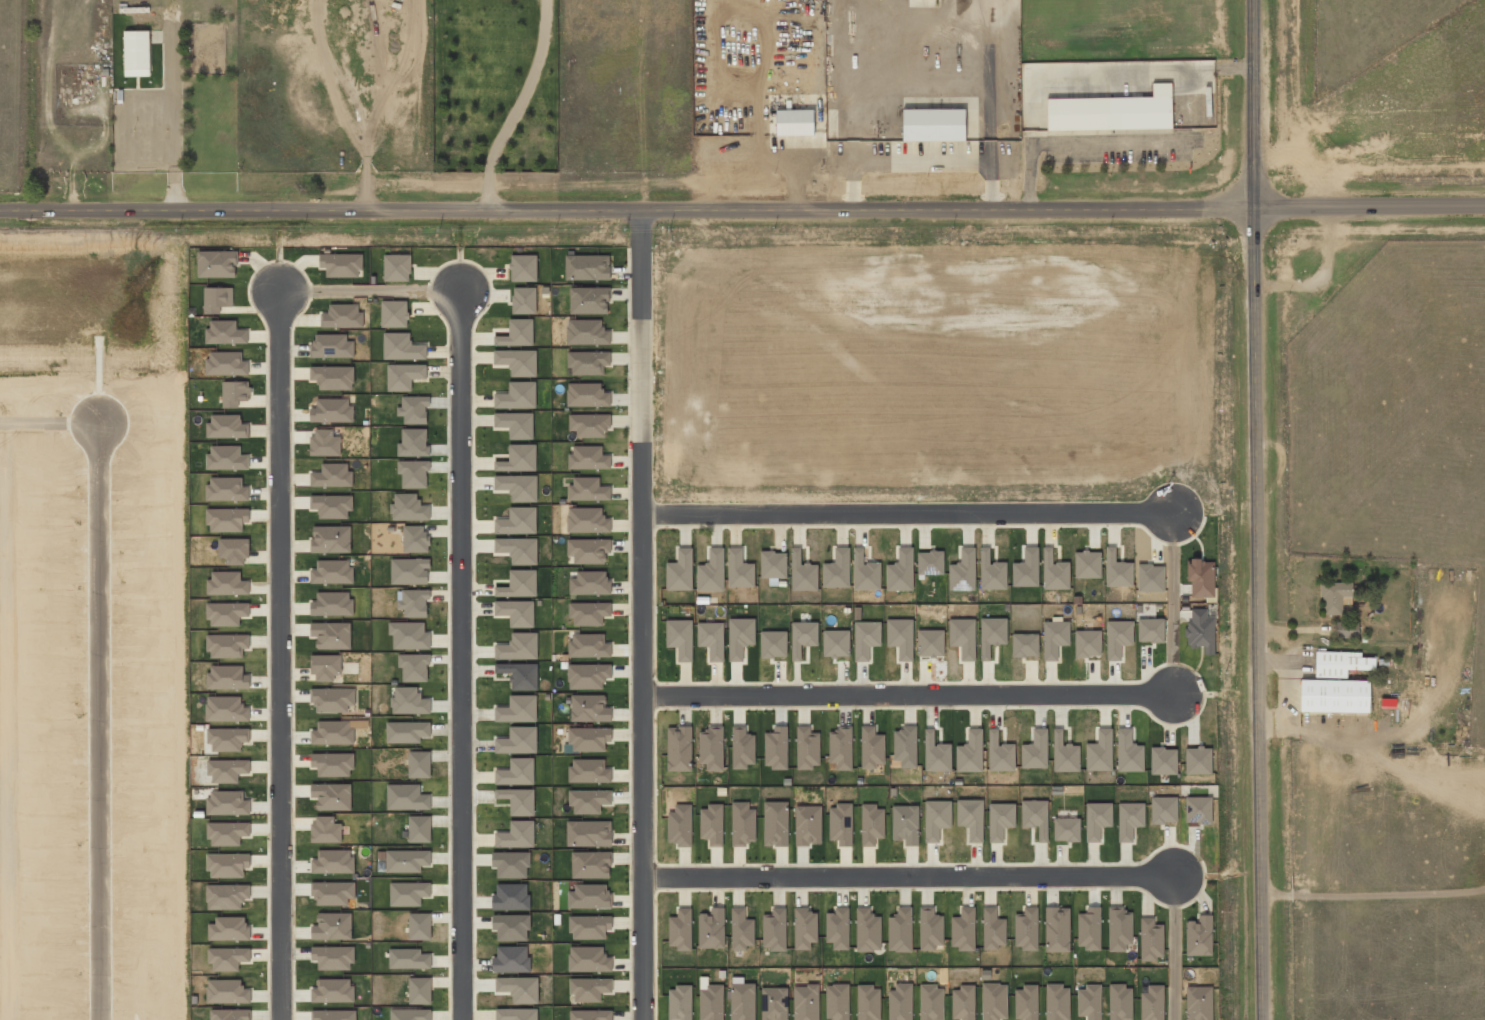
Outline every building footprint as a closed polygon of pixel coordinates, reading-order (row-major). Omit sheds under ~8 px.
[(715,21),(703,22),(706,37),(717,35),(715,21)] [(150,76),(150,31),(124,31),(124,76),(150,76)] [(1152,97),(1046,98),(1047,129),(1173,128),(1172,82),(1152,83),(1152,97)] [(776,109),(776,135),(814,135),(814,109),(776,109)] [(965,109),(903,109),(903,141),(965,140),(965,109)] [(236,278),(237,251),(198,250),(197,277),(236,278)] [(410,255),(384,255),(384,281),(410,281),(410,255)] [(536,255),(510,255),(511,282),(537,281),(536,255)] [(609,255),(565,255),(565,281),(610,279),(609,255)] [(608,287),(570,287),(570,314),(609,314),(608,287)] [(513,314),(536,314),(536,288),(512,288),(513,314)] [(381,327),(408,327),(408,301),(381,301),(381,327)] [(533,345),(533,318),(509,319),(509,335),(493,336),(494,346),(533,345)] [(601,319),(566,320),(567,344),(610,344),(610,328),(602,328),(601,319)] [(427,358),(426,344),(410,344),(410,332),(383,332),(383,359),(427,358)] [(347,334),(312,334),(312,357),(353,357),(354,340),(347,340),(347,334)] [(536,350),(493,350),(493,365),(510,365),(509,376),(536,376),(536,350)] [(610,351),(568,352),(568,375),(604,374),(604,365),(610,365),(610,351)] [(411,391),(411,379),(427,379),(427,364),(387,365),(387,391),(411,391)] [(353,366),(310,367),(310,381),(319,381),(319,389),(354,389),(353,366)] [(535,408),(535,382),(508,382),(508,393),(494,393),(494,408),(535,408)] [(567,406),(611,405),(610,392),(602,393),(602,383),(567,383),(567,406)] [(427,424),(428,397),(401,396),(401,407),(397,407),(396,416),(404,416),(404,423),(427,424)] [(352,398),(316,399),(316,408),(310,408),(310,422),(352,422),(352,398)] [(493,413),(494,428),(509,427),(509,440),(533,439),(533,412),(493,413)] [(611,429),(610,414),(568,414),(569,430),(576,430),(576,437),(605,437),(605,429),(611,429)] [(397,456),(430,456),(430,446),(427,446),(426,428),(402,429),(402,443),(397,443),(397,456)] [(311,455),(341,456),(341,436),(333,436),(333,429),(311,429),(311,455)] [(536,470),(536,444),(508,444),(509,461),(494,461),(494,471),(536,470)] [(602,445),(569,446),(570,469),(610,468),(610,455),(602,455),(602,445)] [(402,488),(428,488),(428,460),(397,461),(398,475),(402,475),(402,488)] [(537,476),(493,475),(493,490),(510,491),(510,501),(537,502),(537,476)] [(611,500),(610,486),(599,486),(599,477),(569,477),(570,500),(611,500)] [(429,505),(419,505),(419,494),(394,493),(394,503),(391,503),(391,520),(429,520),(429,505)] [(536,507),(509,507),(509,519),(494,519),(494,534),(536,533),(536,507)] [(603,507),(567,508),(567,533),(611,532),(611,518),(603,518),(603,507)] [(247,509),(207,509),(207,532),(247,532),(247,509)] [(403,552),(429,552),(430,534),(424,534),(424,526),(403,525),(403,552)] [(351,526),(312,526),(312,553),(351,553),(351,526)] [(219,538),(218,558),(228,558),(227,565),(247,565),(248,539),(219,538)] [(537,564),(537,538),(494,538),(494,553),(511,552),(511,565),(537,564)] [(611,539),(567,539),(567,556),(573,556),(573,564),(606,563),(606,553),(611,553),(611,539)] [(1132,586),(1132,562),(1116,562),(1115,546),(1106,547),(1106,586),(1132,586)] [(849,587),(849,547),(834,547),(834,563),(822,563),(822,587),(849,587)] [(886,591),(913,591),(913,547),(897,547),(898,563),(886,564),(886,591)] [(975,590),(975,547),(960,547),(960,563),(948,563),(949,590),(975,590)] [(981,589),(1006,589),(1006,562),(990,562),(989,547),(980,547),(981,589)] [(1037,547),(1023,547),(1024,562),(1012,563),(1012,587),(1038,586),(1037,547)] [(1043,589),(1069,589),(1069,562),(1052,562),(1052,547),(1043,547),(1043,589)] [(665,562),(666,590),(692,590),(692,548),(677,548),(677,562),(665,562)] [(697,591),(723,591),(723,548),(708,548),(708,564),(696,564),(697,591)] [(742,548),(727,548),(728,587),(754,587),(754,563),(743,563),(742,548)] [(818,590),(817,563),(801,564),(801,548),(791,548),(791,591),(818,590)] [(880,562),(863,563),(863,548),(853,548),(853,590),(880,590),(880,562)] [(760,577),(786,578),(787,552),(760,551),(760,577)] [(918,575),(944,574),(943,551),(917,552),(918,575)] [(1100,578),(1100,551),(1074,551),(1075,578),(1100,578)] [(390,584),(428,584),(429,559),(391,558),(390,584)] [(1214,560),(1188,560),(1187,582),(1191,582),(1190,597),(1213,597),(1214,560)] [(1137,591),(1164,592),(1164,565),(1138,564),(1137,591)] [(537,596),(536,569),(509,570),(509,587),(494,587),(494,597),(537,596)] [(609,594),(609,571),(576,571),(576,578),(569,578),(569,594),(609,594)] [(1352,582),(1322,583),(1323,615),(1342,615),(1341,597),(1352,596),(1352,582)] [(430,589),(402,589),(402,600),(397,600),(397,610),(404,610),(404,617),(427,617),(426,599),(430,599),(430,589)] [(534,601),(494,601),(494,615),(509,615),(509,627),(533,628),(534,601)] [(570,626),(603,625),(602,617),(611,617),(611,602),(570,602),(570,626)] [(1207,608),(1187,608),(1187,647),(1203,647),(1203,654),(1214,654),(1214,617),(1207,617),(1207,608)] [(755,618),(728,619),(729,662),(743,662),(743,645),(755,645),(755,618)] [(1006,644),(1007,618),(981,618),(980,661),(990,661),(990,644),(1006,644)] [(692,662),(692,619),(665,620),(666,647),(677,647),(678,662),(692,662)] [(886,647),(897,647),(898,662),(913,661),(913,619),(886,619),(886,647)] [(975,662),(976,619),(949,619),(948,646),(960,647),(960,661),(975,662)] [(1164,619),(1138,619),(1138,642),(1164,642),(1164,619)] [(855,662),(869,661),(869,646),(881,646),(880,621),(854,622),(855,662)] [(1069,621),(1043,622),(1044,661),(1058,661),(1058,645),(1069,645),(1069,621)] [(1132,621),(1106,622),(1107,661),(1121,661),(1121,645),(1133,645),(1132,621)] [(1335,638),(1358,638),(1359,622),(1336,621),(1335,638)] [(393,649),(430,649),(430,632),(424,632),(424,622),(388,622),(388,635),(392,635),(393,649)] [(723,622),(697,623),(697,647),(710,646),(710,662),(723,662),(723,622)] [(818,622),(791,622),(792,661),(804,661),(804,646),(818,646),(818,622)] [(849,630),(823,630),(823,657),(849,657),(849,630)] [(944,656),(944,630),(918,630),(918,657),(944,656)] [(1100,630),(1075,631),(1075,657),(1101,657),(1100,630)] [(786,631),(760,631),(761,657),(787,657),(786,631)] [(537,659),(537,633),(510,633),(510,644),(494,644),(495,659),(537,659)] [(604,633),(569,634),(569,657),(611,656),(611,642),(605,642),(604,633)] [(1038,657),(1038,633),(1012,634),(1012,657),(1038,657)] [(249,634),(208,635),(208,658),(243,657),(243,649),(249,649),(249,634)] [(1347,670),(1375,670),(1375,658),(1361,657),(1361,652),(1315,651),(1315,677),(1346,677),(1347,670)] [(428,654),(398,654),(398,668),(402,668),(402,682),(428,682),(428,654)] [(332,668),(340,668),(340,655),(313,657),(314,675),(332,674),(332,668)] [(537,663),(495,664),(495,673),(511,673),(511,690),(537,690),(537,663)] [(611,679),(611,664),(568,664),(567,689),(603,690),(603,679),(611,679)] [(243,665),(207,665),(207,689),(249,688),(249,675),(243,675),(243,665)] [(1300,712),(1369,713),(1369,680),(1300,679),(1300,712)] [(391,714),(430,713),(430,698),(419,698),(419,686),(394,687),(394,696),(391,696),(391,714)] [(354,688),(310,689),(310,703),(317,703),(317,711),(355,710),(354,688)] [(494,721),(536,722),(537,695),(509,695),(509,707),(494,707),(494,721)] [(571,696),(571,722),(611,721),(611,707),(605,707),(605,695),(571,696)] [(352,720),(317,721),(317,730),(310,730),(311,744),(353,744),(352,720)] [(430,722),(386,722),(386,743),(421,743),(421,737),(430,737),(430,722)] [(537,726),(509,727),(509,738),(494,738),(495,753),(537,753),(537,726)] [(722,771),(723,726),(706,726),(706,732),(699,732),(699,764),(706,764),(706,771),(722,771)] [(787,768),(787,726),(774,726),(774,733),(764,733),(764,768),(787,768)] [(796,768),(819,768),(819,733),(810,732),(810,726),(797,726),(796,768)] [(836,770),(851,770),(853,727),(836,726),(835,733),(829,733),(828,763),(836,763),(836,770)] [(861,766),(884,767),(884,735),(875,734),(875,726),(861,726),(861,766)] [(605,751),(605,742),(611,742),(611,727),(569,728),(569,752),(605,751)] [(691,727),(667,727),(667,772),(692,771),(691,727)] [(754,734),(745,734),(745,727),(731,727),(731,767),(754,767),(754,734)] [(917,727),(894,727),(893,760),(900,761),(900,768),(916,768),(917,727)] [(1047,728),(1032,728),(1033,744),(1021,744),(1021,768),(1047,768),(1047,728)] [(1111,728),(1097,728),(1097,743),(1085,743),(1086,771),(1112,771),(1111,728)] [(1143,745),(1131,745),(1131,728),(1117,728),(1117,772),(1144,772),(1143,745)] [(951,771),(951,744),(934,744),(934,729),(924,729),(925,771),(951,771)] [(982,772),(982,729),(967,729),(967,745),(956,745),(956,772),(982,772)] [(998,729),(988,729),(989,771),(1015,771),(1014,744),(998,744),(998,729)] [(1062,729),(1053,729),(1053,772),(1080,771),(1079,744),(1063,745),(1062,729)] [(1185,747),(1186,775),(1211,774),(1211,747),(1185,747)] [(1176,775),(1177,748),(1151,748),(1151,774),(1176,775)] [(409,778),(431,777),(430,751),(408,752),(409,778)] [(534,758),(510,758),(509,770),(495,769),(494,784),(533,784),(534,758)] [(611,782),(611,768),(605,768),(604,759),(569,759),(569,783),(611,782)] [(431,809),(430,794),(420,794),(420,784),(386,785),(387,810),(431,809)] [(533,816),(534,789),(495,789),(494,799),(510,799),(509,815),(533,816)] [(611,790),(570,790),(570,814),(600,813),(600,805),(611,805),(611,790)] [(1176,797),(1150,797),(1151,824),(1177,823),(1176,797)] [(1185,823),(1212,824),(1212,797),(1185,797),(1185,823)] [(983,799),(957,799),(956,827),(968,827),(968,843),(982,843),(983,799)] [(1022,828),(1038,828),(1038,842),(1048,842),(1047,800),(1021,801),(1022,828)] [(731,843),(755,843),(755,809),(748,809),(748,802),(732,801),(731,843)] [(940,843),(940,828),(951,828),(951,801),(924,801),(925,843),(940,843)] [(763,846),(788,846),(788,802),(764,802),(763,846)] [(1086,803),(1085,843),(1100,843),(1100,827),(1112,827),(1112,803),(1086,803)] [(1118,843),(1133,843),(1133,827),(1145,827),(1144,803),(1118,803),(1118,843)] [(667,812),(668,845),(692,845),(691,804),(674,804),(674,812),(667,812)] [(829,840),(838,840),(838,846),(852,846),(852,804),(829,804),(829,840)] [(884,808),(877,808),(877,804),(861,804),(861,847),(875,847),(876,838),(884,838),(884,808)] [(1015,804),(989,804),(989,843),(1003,843),(1003,827),(1015,827),(1015,804)] [(700,839),(708,838),(709,847),(723,846),(722,805),(699,805),(700,839)] [(821,805),(795,806),(795,846),(808,846),(808,843),(821,843),(821,805)] [(918,805),(892,806),(892,840),(904,840),(904,846),(918,845),(918,805)] [(341,843),(342,823),(334,823),(334,816),(312,816),(312,843),(341,843)] [(408,842),(430,842),(430,816),(408,816),(408,842)] [(1080,841),(1080,818),(1054,818),(1054,841),(1080,841)] [(534,821),(509,820),(509,832),(494,832),(494,847),(534,847),(534,821)] [(567,846),(611,846),(611,820),(567,821),(567,846)] [(353,849),(317,850),(317,859),(311,859),(311,873),(353,872),(353,849)] [(385,851),(386,873),(421,872),(421,866),(430,866),(430,850),(385,851)] [(571,878),(610,878),(610,852),(571,851),(571,878)] [(355,882),(310,882),(311,896),(318,896),(318,906),(347,905),(347,899),(355,898),(355,882)] [(431,883),(390,882),(389,906),(421,906),(421,898),(430,898),(431,883)] [(529,910),(529,884),(496,883),(496,893),(491,893),(491,909),(529,910)] [(250,884),(206,885),(207,909),(242,909),(242,899),(250,899),(250,884)] [(568,908),(610,907),(609,884),(574,884),(574,891),(567,891),(568,908)] [(920,948),(943,948),(943,915),(934,915),(934,906),(919,906),(920,948)] [(951,916),(951,949),(975,950),(975,907),(960,906),(960,916),(951,916)] [(1015,949),(1037,949),(1037,906),(1023,907),(1023,914),(1014,914),(1015,949)] [(826,943),(832,942),(832,950),(849,949),(848,907),(834,908),(834,913),(825,913),(826,943)] [(856,951),(881,951),(881,915),(869,915),(869,907),(856,908),(856,951)] [(888,917),(888,951),(912,951),(911,907),(897,907),(897,917),(888,917)] [(982,950),(998,950),(998,945),(1005,945),(1006,919),(996,918),(997,907),(983,907),(982,950)] [(1069,907),(1045,907),(1045,952),(1069,952),(1069,907)] [(1100,907),(1086,907),(1086,913),(1077,914),(1077,949),(1100,949),(1100,907)] [(1131,944),(1131,913),(1124,913),(1124,907),(1108,907),(1108,952),(1125,952),(1125,944),(1131,944)] [(668,949),(691,950),(692,908),(677,908),(677,917),(668,916),(668,949)] [(698,948),(724,948),(724,908),(710,908),(709,913),(698,913),(698,948)] [(731,950),(747,950),(747,945),(754,945),(754,919),(745,919),(745,908),(731,908),(731,950)] [(763,914),(762,950),(786,950),(786,908),(771,908),(771,914),(763,914)] [(794,950),(811,950),(811,942),(817,942),(817,909),(794,909),(794,950)] [(317,913),(317,925),(311,926),(311,940),(352,939),(352,912),(317,913)] [(409,939),(431,939),(430,913),(408,913),(409,939)] [(529,915),(493,916),(494,929),(502,929),(502,940),(521,939),(521,929),(530,929),(529,915)] [(1186,955),(1212,955),(1211,915),(1198,915),(1198,921),(1185,921),(1186,955)] [(208,940),(249,940),(248,916),(215,917),(215,924),(208,924),(208,940)] [(570,916),(570,939),(605,939),(605,930),(612,930),(612,916),(570,916)] [(1163,960),(1163,924),(1154,924),(1154,917),(1140,917),(1140,960),(1163,960)] [(311,961),(318,961),(317,970),(353,970),(354,947),(311,946),(311,961)] [(529,972),(529,946),(496,946),(496,956),(492,956),(492,972),(529,972)] [(603,946),(568,947),(569,972),(612,971),(612,955),(603,955),(603,946)] [(430,968),(430,954),(421,954),(421,949),(389,949),(389,968),(430,968)] [(430,977),(408,978),(409,1004),(431,1004),(430,977)] [(538,977),(495,977),(495,992),(512,992),(512,1003),(538,1004),(538,977)] [(612,978),(569,979),(569,994),(575,994),(575,1002),(601,1002),(601,994),(612,994),(612,978)] [(353,1002),(353,979),(317,979),(317,989),(310,989),(311,1003),(353,1002)] [(207,1003),(250,1003),(251,989),(242,989),(242,980),(207,980),(207,1003)] [(730,1019),(755,1019),(755,983),(730,983),(730,1019)] [(911,983),(895,983),(895,990),(888,990),(889,1019),(912,1019),(911,983)] [(826,1018),(834,1018),(834,1019),(849,1019),(848,984),(825,984),(826,1018)] [(982,984),(982,1019),(996,1019),(1006,1019),(1007,984),(982,984)] [(1014,1019),(1024,1019),(1037,1019),(1038,985),(1022,984),(1022,990),(1015,989),(1014,1019)] [(1085,984),(1085,989),(1077,989),(1078,1016),(1086,1016),(1086,1019),(1101,1019),(1100,984),(1085,984)] [(794,985),(793,1019),(818,1019),(819,986),(794,985)] [(943,985),(920,986),(920,1019),(943,1019),(943,985)] [(1046,985),(1046,1019),(1069,1019),(1069,985),(1046,985)] [(1132,985),(1109,985),(1109,1019),(1131,1019),(1132,985)] [(1147,985),(1147,993),(1141,993),(1141,1019),(1163,1019),(1163,985),(1147,985)] [(669,986),(668,1019),(691,1019),(692,986),(669,986)] [(700,986),(699,1019),(723,1019),(723,986),(700,986)] [(880,986),(857,986),(857,1019),(880,1019),(880,986)] [(952,986),(952,1019),(961,1019),(975,1019),(974,986),(952,986)] [(1212,987),(1186,986),(1186,1019),(1212,1019),(1212,987)] [(761,988),(762,1019),(787,1019),(786,987),(761,988)] [(390,1009),(390,1019),(431,1019),(431,1008),(390,1009)] [(495,1009),(495,1019),(537,1019),(537,1008),(495,1009)] [(210,1019),(249,1019),(249,1009),(210,1009),(210,1019)] [(311,1011),(311,1019),(356,1019),(356,1010),(311,1011)] [(612,1010),(571,1010),(571,1019),(612,1019),(612,1010)]
